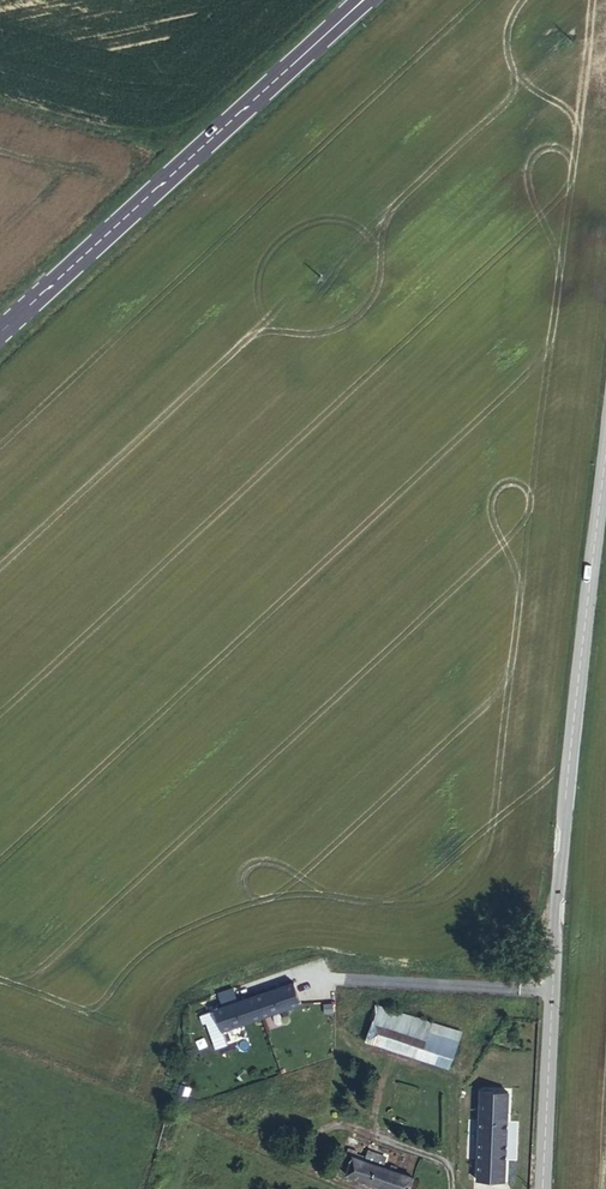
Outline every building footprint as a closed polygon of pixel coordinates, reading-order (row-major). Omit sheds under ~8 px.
[(300,1003),(297,994),(218,1021),(222,1030),(300,1003)] [(373,1016),(458,1044),(462,1033),(434,1023),(376,1005),(373,1016)] [(450,1067),(458,1044),(373,1016),(367,1040),(450,1067)] [(477,1181),(504,1182),(508,1092),(481,1091),(477,1181)] [(413,1177),(352,1156),(346,1174),(389,1188),(409,1188),(413,1177)]
